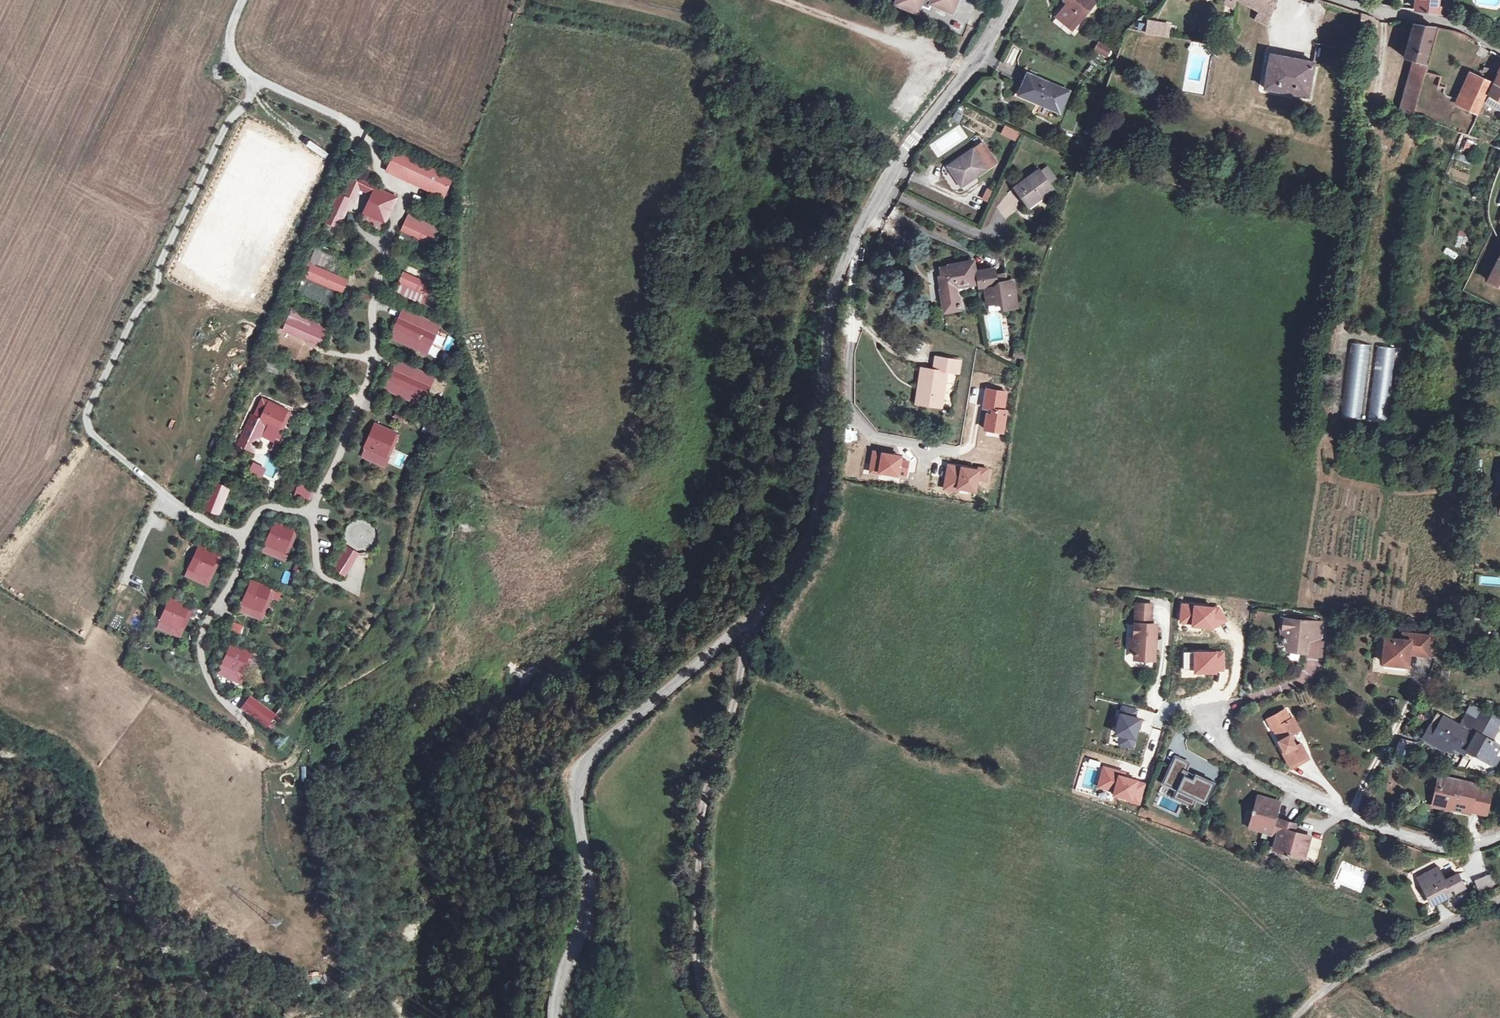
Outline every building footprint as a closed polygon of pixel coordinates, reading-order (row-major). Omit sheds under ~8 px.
[(897,11),(919,18),(921,11),(930,14),(932,9),(954,17),(959,0),(901,0),(897,11)] [(1071,29),(1093,1),(1092,0),(1068,0),(1055,17),(1071,29)] [(1259,10),(1266,14),(1271,0),(1242,0),(1259,10)] [(1435,0),(1414,0),(1413,8),(1415,8),(1424,11),(1439,16),(1440,5),(1434,4),(1435,0)] [(1353,9),(1352,20),(1370,26),(1372,16),(1353,9)] [(1266,14),(1259,10),(1254,17),(1263,22),(1266,14)] [(1132,26),(1157,30),(1160,20),(1138,15),(1132,26)] [(1433,28),(1415,26),(1409,59),(1414,61),(1396,118),(1411,120),(1414,110),(1428,64),(1425,63),(1433,28)] [(1409,59),(1415,26),(1410,26),(1404,57),(1409,59)] [(1109,49),(1097,43),(1093,51),(1106,57),(1109,49)] [(1014,65),(1020,49),(1014,46),(1007,62),(1014,65)] [(1313,80),(1315,62),(1269,54),(1266,87),(1313,95),(1313,80)] [(1029,73),(1023,85),(1020,94),(1036,101),(1045,105),(1059,111),(1068,89),(1029,73)] [(1496,76),(1487,96),(1490,97),(1499,102),(1499,78),(1496,76)] [(1458,111),(1473,117),(1484,95),(1488,85),(1472,78),(1458,111)] [(1490,97),(1486,105),(1499,111),(1499,102),(1490,97)] [(1045,105),(1036,101),(1033,108),(1042,112),(1045,105)] [(1005,124),(1000,134),(1016,142),(1021,133),(1005,124)] [(1072,156),(1080,159),(1088,139),(1080,136),(1072,156)] [(1475,152),(1472,140),(1461,143),(1464,155),(1475,152)] [(994,161),(985,149),(981,143),(948,166),(959,182),(971,173),(973,176),(994,161)] [(384,166),(403,175),(409,161),(391,152),(384,166)] [(403,175),(429,187),(436,173),(409,161),(403,175)] [(1039,193),(1042,196),(1054,187),(1049,181),(1056,176),(1048,166),(1041,171),(1039,168),(1016,186),(1028,202),(1039,193)] [(361,170),(349,192),(355,196),(357,197),(364,186),(377,193),(382,185),(383,183),(361,170)] [(448,179),(436,173),(429,187),(442,193),(448,179)] [(971,173),(959,182),(961,185),(973,176),(971,173)] [(377,193),(368,209),(370,210),(388,220),(402,197),(382,185),(377,193)] [(334,217),(341,221),(355,196),(349,192),(334,217)] [(1039,193),(1028,202),(1033,208),(1044,199),(1042,196),(1039,193)] [(388,220),(370,210),(367,216),(385,226),(388,220)] [(409,211),(405,221),(442,238),(446,229),(409,211)] [(405,221),(400,230),(438,247),(442,238),(405,221)] [(396,239),(433,257),(438,247),(400,230),(396,239)] [(315,241),(307,260),(344,275),(352,257),(315,241)] [(307,260),(302,271),(339,287),(344,275),(307,260)] [(1499,276),(1499,265),(1493,263),(1489,272),(1499,276)] [(407,264),(403,273),(440,291),(444,281),(407,264)] [(976,283),(974,275),(973,275),(971,264),(948,268),(948,270),(940,271),(942,279),(939,280),(942,296),(941,296),(945,315),(960,312),(960,309),(961,309),(960,306),(959,306),(958,299),(956,299),(954,290),(976,285),(976,283)] [(295,289),(332,305),(339,287),(302,271),(295,289)] [(974,275),(976,283),(978,283),(979,288),(985,287),(989,305),(1002,302),(1003,310),(1017,307),(1012,281),(1006,282),(1004,275),(994,277),(993,271),(974,275)] [(1489,272),(1483,286),(1499,293),(1499,276),(1489,272)] [(403,273),(398,282),(436,300),(440,291),(403,273)] [(394,292),(431,309),(436,300),(398,282),(394,292)] [(408,314),(403,323),(419,331),(423,323),(408,314)] [(290,317),(284,329),(318,345),(325,330),(308,321),(305,325),(290,317)] [(403,323),(398,332),(393,341),(420,356),(425,347),(433,352),(443,334),(423,323),(419,331),(403,323)] [(1362,419),(1369,344),(1350,342),(1342,417),(1362,419)] [(1375,346),(1369,422),(1389,423),(1395,348),(1375,346)] [(433,352),(425,347),(420,356),(429,360),(433,352)] [(921,368),(918,386),(925,387),(923,403),(940,405),(945,371),(944,371),(944,369),(958,371),(959,360),(934,356),(932,369),(921,368)] [(398,366),(393,375),(409,383),(414,374),(398,366)] [(393,375),(384,393),(411,407),(415,398),(424,403),(434,385),(414,374),(409,383),(393,375)] [(925,387),(918,386),(916,402),(923,403),(925,387)] [(986,412),(983,429),(1003,432),(1006,415),(1007,410),(994,408),(994,406),(1004,408),(1007,391),(986,387),(983,404),(982,407),(991,409),(991,413),(986,412)] [(419,412),(424,403),(415,398),(411,407),(419,412)] [(309,403),(302,400),(300,406),(306,409),(309,403)] [(277,410),(263,404),(254,424),(260,427),(268,431),(277,410)] [(284,413),(277,410),(268,431),(274,434),(284,413)] [(397,410),(393,417),(403,422),(407,415),(397,410)] [(260,427),(254,424),(248,421),(236,447),(249,452),(260,427)] [(373,424),(364,447),(381,454),(387,439),(393,441),(396,433),(373,424)] [(273,437),(271,442),(280,446),(282,440),(273,437)] [(381,454),(364,447),(360,456),(383,465),(393,441),(387,439),(381,454)] [(902,454),(872,450),(868,473),(906,478),(908,461),(901,460),(902,454)] [(253,462),(248,472),(263,478),(267,468),(253,462)] [(961,465),(948,463),(944,486),(957,488),(957,487),(977,491),(979,481),(987,482),(989,468),(978,467),(978,468),(961,465)] [(215,481),(204,509),(220,516),(231,488),(215,481)] [(299,483),(294,494),(308,500),(313,489),(299,483)] [(287,530),(272,525),(263,546),(278,552),(287,530)] [(294,533),(287,530),(278,552),(263,546),(261,552),(283,561),(294,533)] [(354,551),(341,545),(328,570),(340,577),(354,551)] [(212,557),(197,552),(189,574),(203,579),(212,557)] [(219,561),(212,557),(203,579),(189,574),(186,580),(208,589),(219,561)] [(265,589),(251,584),(242,605),(257,611),(265,589)] [(273,592),(265,589),(257,611),(242,605),(240,612),(262,620),(273,592)] [(184,609),(169,604),(161,626),(176,631),(184,609)] [(1138,604),(1138,612),(1154,613),(1155,606),(1138,604)] [(192,612),(184,609),(176,631),(161,626),(159,632),(181,641),(192,612)] [(1154,613),(1138,612),(1135,640),(1131,639),(1130,650),(1136,657),(1146,657),(1150,661),(1156,662),(1157,650),(1154,647),(1154,643),(1157,643),(1158,628),(1156,626),(1153,626),(1154,613)] [(1283,638),(1281,639),(1283,643),(1284,642),(1289,650),(1306,652),(1308,636),(1321,638),(1323,622),(1283,616),(1280,630),(1284,630),(1283,638)] [(1499,643),(1499,624),(1489,623),(1489,632),(1496,633),(1495,642),(1499,643)] [(1403,641),(1400,641),(1383,640),(1382,664),(1406,666),(1407,654),(1407,650),(1411,650),(1411,654),(1428,655),(1429,636),(1403,634),(1403,641)] [(248,652),(233,647),(225,669),(239,674),(248,652)] [(255,655),(248,652),(239,674),(225,669),(222,675),(244,683),(255,655)] [(1313,688),(1298,693),(1303,705),(1317,701),(1313,688)] [(1272,728),(1277,725),(1283,738),(1279,740),(1278,741),(1284,752),(1282,753),(1288,765),(1307,755),(1300,743),(1294,746),(1289,735),(1298,731),(1291,718),(1290,718),(1285,708),(1267,718),(1272,728)] [(1439,728),(1432,741),(1443,747),(1443,746),(1448,749),(1452,751),(1455,746),(1467,753),(1469,749),(1479,733),(1473,729),(1478,720),(1479,718),(1471,713),(1464,725),(1447,715),(1439,728)] [(1494,729),(1478,720),(1473,729),(1479,733),(1488,738),(1494,729)] [(1425,737),(1432,741),(1439,728),(1433,724),(1425,737)] [(1283,738),(1277,725),(1272,728),(1279,740),(1283,738)] [(1494,729),(1488,738),(1492,740),(1498,731),(1494,729)] [(1469,749),(1491,762),(1496,754),(1499,748),(1499,745),(1492,740),(1488,738),(1479,733),(1469,749)] [(1409,757),(1415,742),(1400,737),(1394,751),(1409,757)] [(1175,752),(1171,759),(1186,766),(1189,759),(1175,752)] [(1491,762),(1496,765),(1499,757),(1499,756),(1496,754),(1491,762)] [(1307,755),(1288,765),(1290,769),(1309,759),(1307,755)] [(1186,766),(1171,759),(1162,778),(1175,785),(1184,789),(1181,797),(1191,802),(1194,796),(1195,794),(1204,799),(1214,779),(1195,770),(1192,775),(1184,771),(1186,766)] [(1195,770),(1186,766),(1184,771),(1192,775),(1195,770)] [(1195,769),(1195,770),(1214,779),(1195,769)] [(1446,788),(1448,780),(1442,778),(1440,786),(1446,788)] [(1446,788),(1440,786),(1437,799),(1443,800),(1441,809),(1452,811),(1463,813),(1473,815),(1473,813),(1477,796),(1478,790),(1478,787),(1448,780),(1446,788)] [(1184,789),(1175,785),(1172,793),(1181,797),(1184,789)] [(1478,790),(1477,796),(1492,799),(1493,793),(1478,790)] [(1488,816),(1492,799),(1477,796),(1473,813),(1488,816)] [(1270,835),(1277,837),(1282,822),(1275,820),(1280,804),(1260,797),(1255,810),(1253,810),(1252,814),(1254,814),(1250,827),(1270,834),(1270,835)] [(1443,800),(1437,799),(1435,807),(1441,809),(1443,800)] [(1282,822),(1277,837),(1273,849),(1287,853),(1286,855),(1290,857),(1290,855),(1304,859),(1310,838),(1293,833),(1296,826),(1282,821),(1282,822)] [(1427,889),(1433,902),(1464,888),(1458,874),(1455,875),(1445,880),(1443,876),(1444,876),(1444,875),(1440,865),(1421,874),(1423,878),(1420,879),(1424,888),(1426,887),(1427,889)] [(1445,880),(1455,875),(1453,871),(1444,875),(1444,876),(1443,876),(1445,880)] [(1478,888),(1495,885),(1493,875),(1476,878),(1478,888)] [(319,932),(320,940),(332,939),(331,930),(319,932)]
